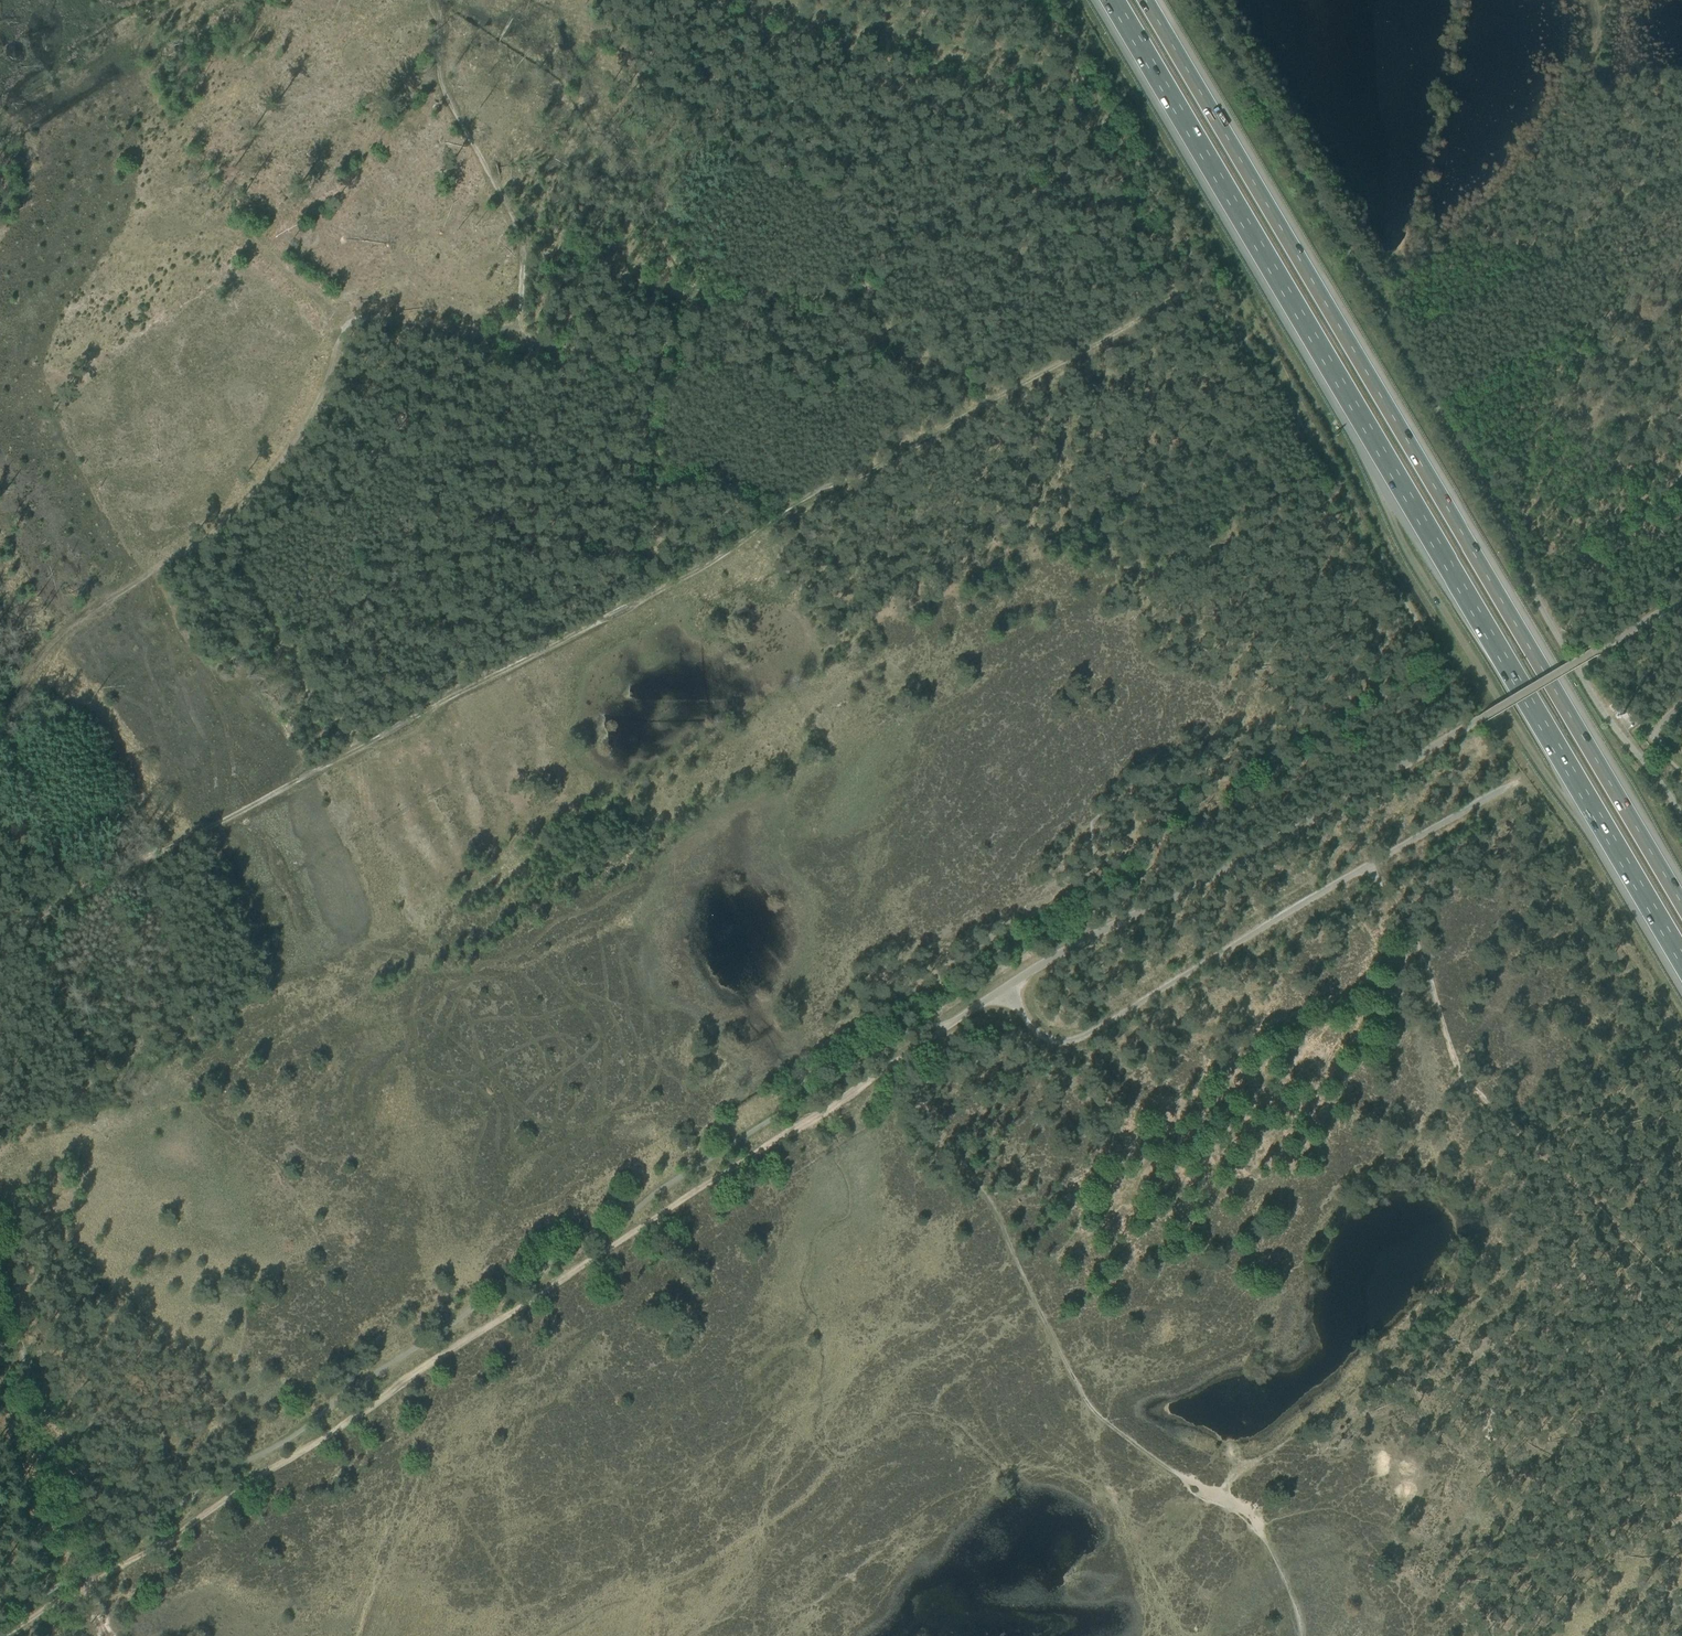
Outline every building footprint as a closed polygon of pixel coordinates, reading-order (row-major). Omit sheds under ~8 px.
[(1610,706),(1614,711),(1623,705),(1619,699),(1610,706)]
